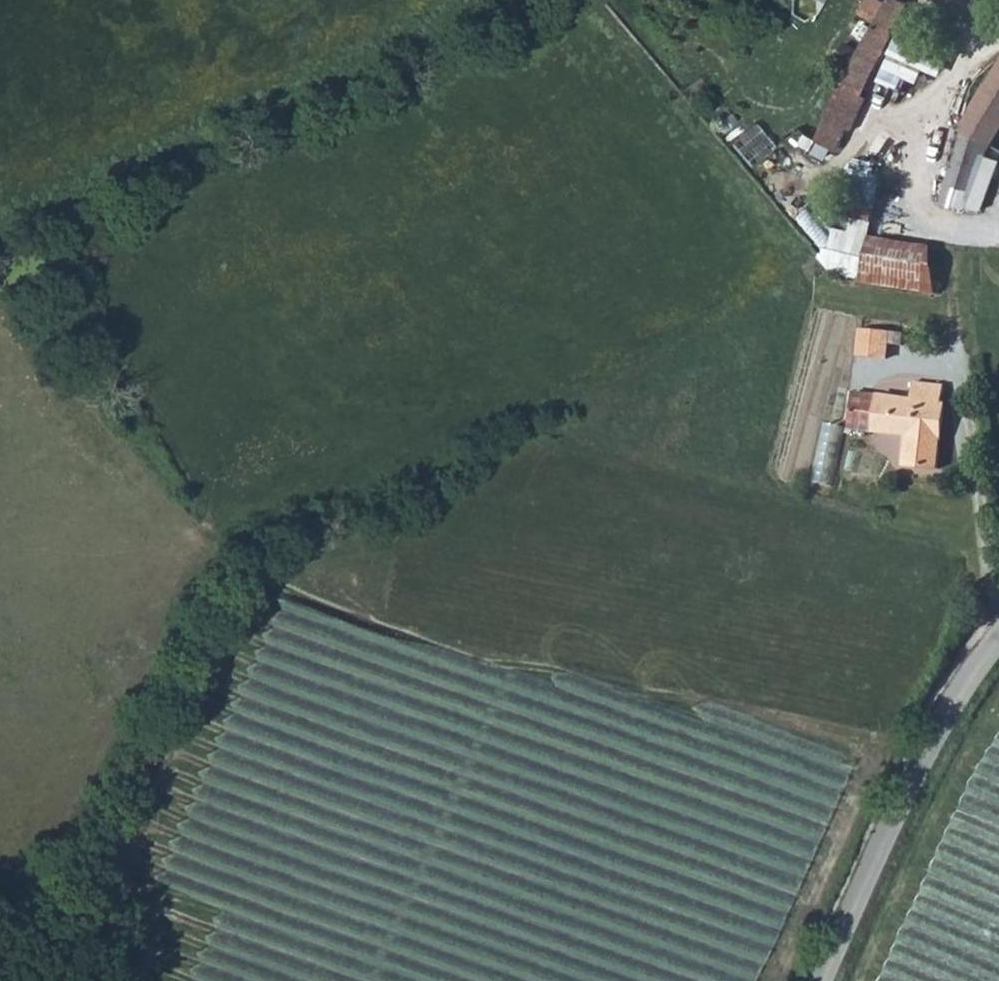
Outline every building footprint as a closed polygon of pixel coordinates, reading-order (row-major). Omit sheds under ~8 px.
[(833,150),(836,151),(846,129),(852,131),(860,114),(855,111),(904,5),(892,0),(879,0),(815,141),(833,150)] [(907,72),(920,79),(927,66),(941,72),(952,48),(904,25),(880,76),(900,85),(907,72)] [(987,148),(998,129),(998,61),(958,131),(987,148)] [(756,120),(732,140),(751,163),(775,144),(756,120)] [(939,208),(940,209),(961,218),(987,148),(958,131),(939,208)] [(851,196),(881,197),(882,162),(852,161),(851,196)] [(857,283),(929,292),(928,243),(863,236),(857,283)] [(857,355),(892,361),(896,336),(860,331),(857,355)] [(847,436),(857,437),(859,427),(907,435),(902,463),(932,468),(942,402),(938,401),(940,385),(892,377),(889,397),(854,392),(847,436)] [(814,478),(834,482),(846,425),(827,421),(814,478)] [(831,777),(852,778),(844,775),(845,754),(819,745),(818,745),(816,784),(806,784),(806,794),(793,793),(790,802),(805,807),(759,805),(749,831),(734,831),(727,849),(727,847),(707,840),(702,980),(757,980),(831,777)]
